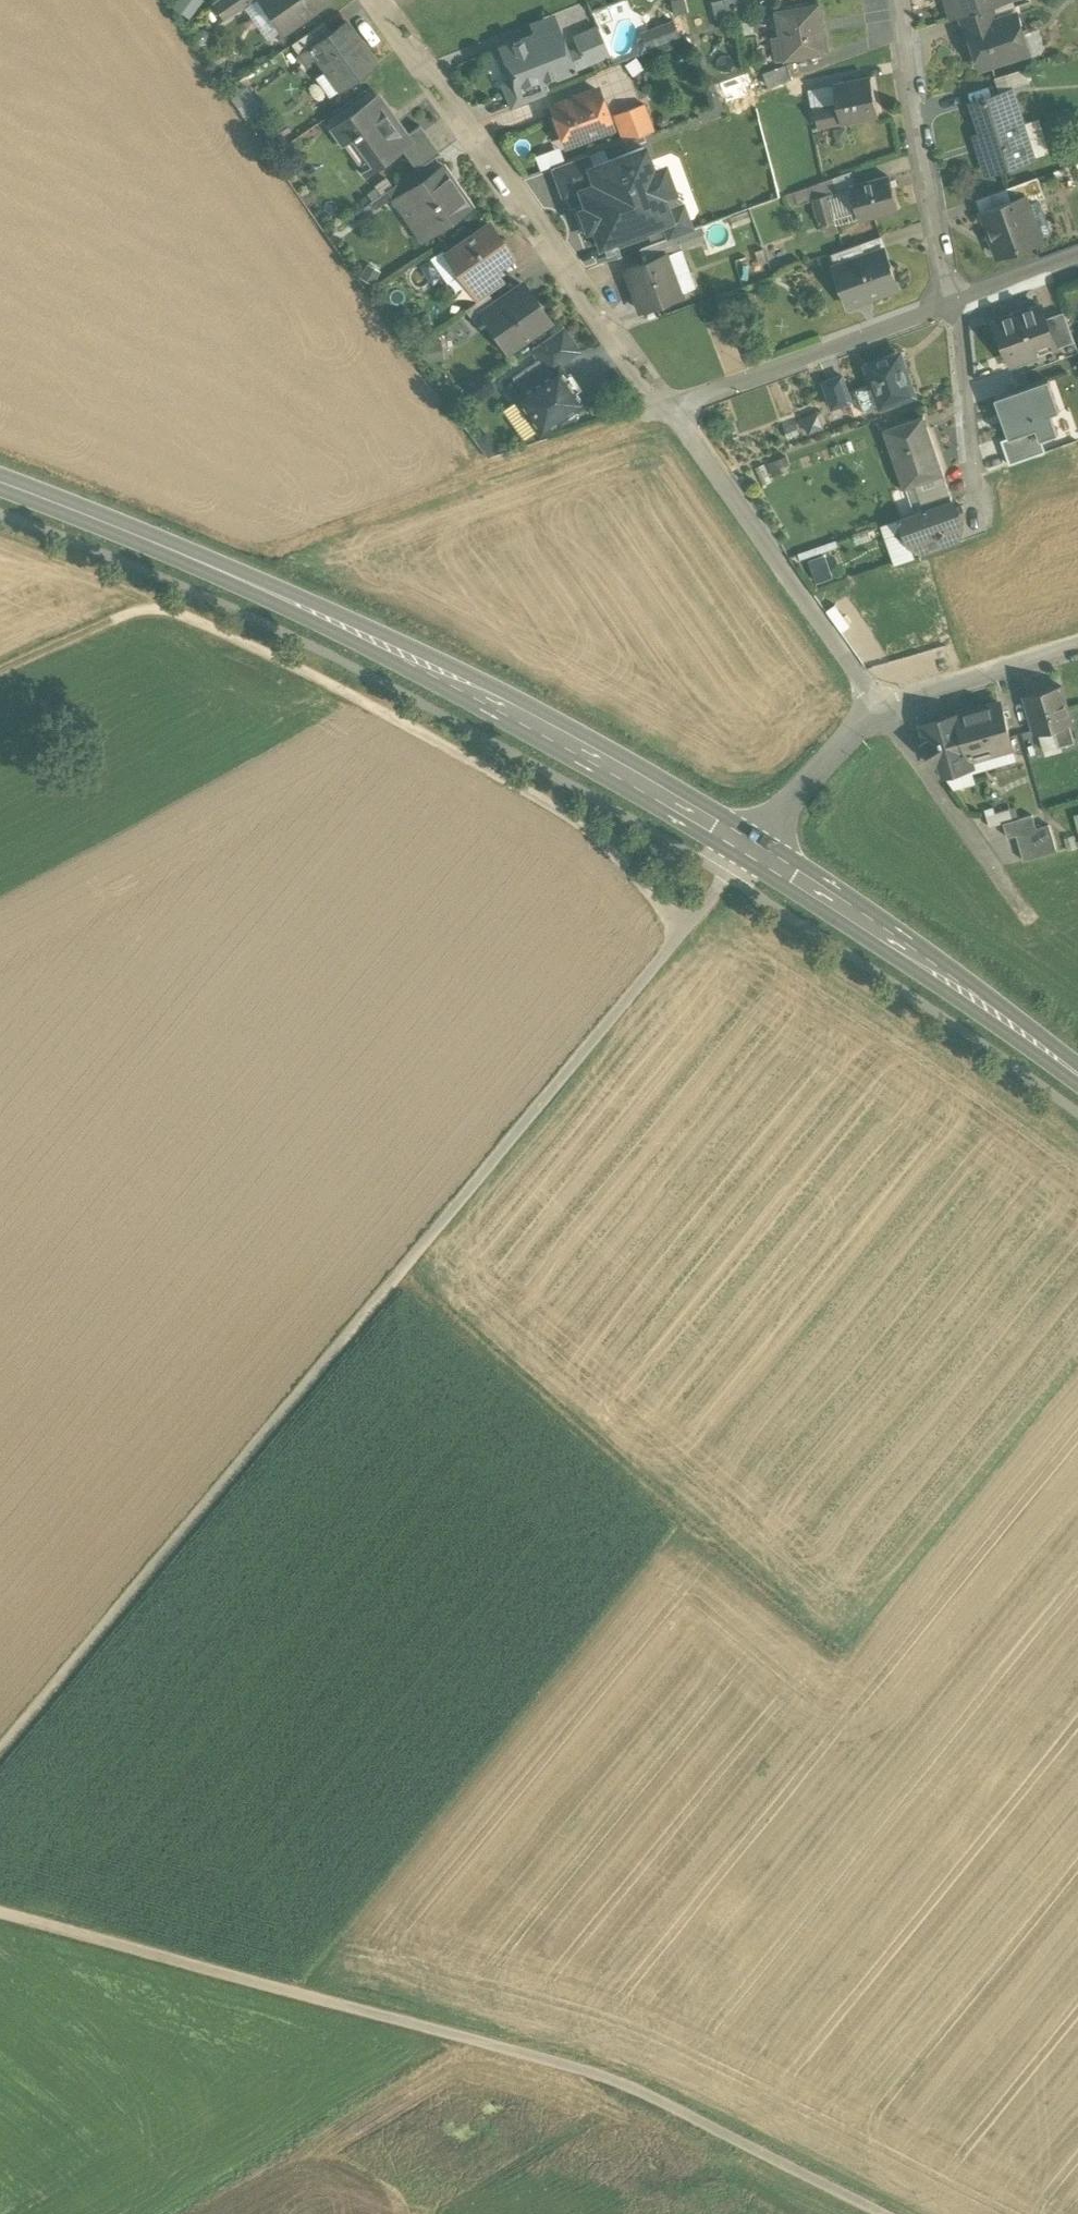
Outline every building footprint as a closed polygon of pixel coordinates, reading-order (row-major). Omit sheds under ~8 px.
[(173,3),(187,17),(203,0),(176,0),(173,3)] [(213,4),(226,23),(258,0),(218,0),(213,4)] [(282,32),(305,15),(307,18),(332,0),(331,0),(259,0),(282,32)] [(747,0),(725,0),(711,4),(715,19),(720,20),(719,23),(749,10),(747,0)] [(957,18),(962,17),(994,6),(1012,0),(951,0),(957,18)] [(813,6),(779,12),(782,37),(789,36),(793,60),(827,54),(823,32),(818,33),(813,6)] [(994,6),(962,17),(966,31),(999,21),(998,20),(994,6)] [(999,21),(966,31),(969,39),(975,41),(983,68),(1020,56),(1015,40),(1025,37),(1017,13),(998,20),(999,21)] [(648,48),(680,35),(673,18),(641,32),(648,48)] [(323,21),(291,44),(307,67),(318,59),(311,48),(332,33),(323,21)] [(376,66),(346,23),(332,33),(311,48),(318,59),(341,90),(376,66)] [(556,27),(501,48),(497,57),(503,72),(512,76),(517,89),(518,91),(541,81),(554,76),(557,77),(568,73),(569,70),(570,70),(571,72),(573,72),(573,71),(574,70),(574,68),(573,67),(572,68),(566,53),(556,27)] [(597,28),(574,38),(578,48),(566,53),(572,68),(573,67),(574,68),(609,53),(597,28)] [(788,64),(765,72),(770,87),(793,79),(788,64)] [(1020,72),(996,79),(1000,91),(1023,84),(1020,72)] [(871,78),(834,85),(838,105),(842,123),(879,115),(871,78)] [(541,81),(518,91),(517,89),(506,93),(511,108),(546,94),(541,81)] [(244,85),(228,98),(244,119),(261,106),(244,85)] [(834,85),(814,89),(818,109),(838,105),(834,85)] [(596,89),(550,106),(557,125),(563,123),(570,141),(610,126),(596,89)] [(1014,97),(996,103),(994,97),(974,104),(988,149),(981,151),(988,173),(1026,160),(1020,143),(1028,141),(1014,97)] [(403,137),(376,98),(335,127),(368,173),(401,149),(403,147),(400,143),(405,139),(403,137)] [(642,104),(615,114),(625,140),(651,130),(642,104)] [(818,109),(815,110),(818,127),(842,123),(838,105),(818,109)] [(847,123),(831,128),(835,141),(851,136),(847,123)] [(420,126),(403,137),(405,139),(400,143),(403,147),(401,149),(416,170),(421,166),(439,153),(420,126)] [(560,145),(536,155),(542,169),(566,159),(560,145)] [(592,166),(589,168),(595,184),(580,190),(600,245),(619,238),(621,243),(645,234),(643,229),(661,223),(670,219),(666,210),(643,148),(592,166)] [(588,154),(553,167),(564,196),(580,190),(595,184),(589,168),(592,166),(588,154)] [(416,170),(386,191),(398,209),(410,200),(406,194),(429,177),(421,166),(416,170)] [(470,206),(443,168),(429,177),(406,194),(410,200),(433,232),(470,206)] [(889,177),(853,188),(861,214),(862,217),(897,207),(889,177)] [(1038,177),(1007,188),(1012,203),(1027,197),(1029,204),(1039,200),(1046,198),(1038,177)] [(829,195),(837,192),(833,179),(789,195),(792,205),(814,199),(829,195)] [(861,214),(853,188),(837,192),(829,195),(837,221),(861,214)] [(829,195),(814,199),(822,225),(837,221),(829,195)] [(1012,203),(984,213),(1000,257),(1023,248),(1022,245),(1036,240),(1030,224),(1036,222),(1029,204),(1027,197),(1012,203)] [(1036,240),(1053,234),(1039,200),(1029,204),(1036,222),(1030,224),(1036,240)] [(683,203),(666,210),(670,219),(661,223),(667,239),(676,236),(693,229),(683,203)] [(489,225),(446,255),(468,285),(466,286),(467,288),(494,269),(511,257),(489,225)] [(667,239),(640,249),(644,261),(665,253),(666,256),(682,250),(676,236),(667,239)] [(862,243),(833,254),(837,266),(867,256),(862,243)] [(617,247),(605,251),(609,260),(621,256),(617,247)] [(837,266),(836,267),(850,306),(899,288),(891,266),(887,267),(881,252),(885,251),(885,249),(867,256),(837,266)] [(644,261),(626,268),(641,309),(680,295),(666,256),(665,253),(644,261)] [(494,269),(467,288),(477,302),(489,293),(504,283),(494,269)] [(496,304),(491,308),(495,314),(487,319),(508,349),(548,321),(523,285),(496,304)] [(477,302),(466,309),(478,326),(487,319),(495,314),(491,308),(496,304),(489,293),(477,302)] [(1041,306),(997,322),(1013,363),(1056,347),(1046,318),(1041,306)] [(1065,311),(1046,318),(1056,347),(1075,340),(1065,311)] [(563,326),(532,348),(539,359),(549,373),(558,367),(580,351),(563,326)] [(902,361),(891,365),(889,358),(889,357),(866,365),(872,385),(881,408),(916,396),(903,360),(902,361)] [(539,359),(512,378),(522,392),(549,373),(539,359)] [(565,378),(558,367),(549,373),(522,392),(515,397),(527,413),(526,414),(528,417),(529,416),(540,433),(583,403),(575,392),(577,391),(567,376),(565,378)] [(842,376),(824,383),(833,409),(851,402),(842,376)] [(994,400),(1008,438),(1035,428),(1040,441),(1057,435),(1051,417),(1060,414),(1047,380),(994,400)] [(872,385),(856,390),(864,414),(881,408),(872,385)] [(924,417),(884,432),(904,488),(916,484),(944,474),(924,417)] [(1040,441),(1035,428),(1008,438),(1000,441),(1009,466),(1045,453),(1040,441)] [(944,474),(916,484),(919,492),(947,482),(944,474)] [(947,482),(919,492),(925,510),(952,500),(947,482)] [(925,510),(901,518),(903,525),(898,535),(909,540),(911,546),(919,543),(954,530),(962,528),(959,520),(965,517),(961,506),(955,508),(952,500),(925,510)] [(954,530),(919,543),(923,556),(959,543),(954,530)] [(1062,687),(1026,697),(1037,735),(1056,729),(1071,725),(1073,724),(1062,687)] [(1001,703),(959,716),(961,725),(969,755),(974,753),(990,748),(992,754),(1012,747),(1001,703)] [(961,725),(943,730),(941,722),(923,727),(928,744),(925,746),(937,765),(943,764),(946,775),(975,766),(972,756),(974,755),(974,753),(969,755),(961,725)] [(1071,725),(1056,729),(1061,747),(1076,743),(1071,725)] [(1010,811),(987,818),(991,829),(1005,825),(1013,823),(1010,811)] [(1013,823),(1005,825),(1009,839),(1018,837),(1025,863),(1057,853),(1049,827),(1036,830),(1033,817),(1013,823)]
